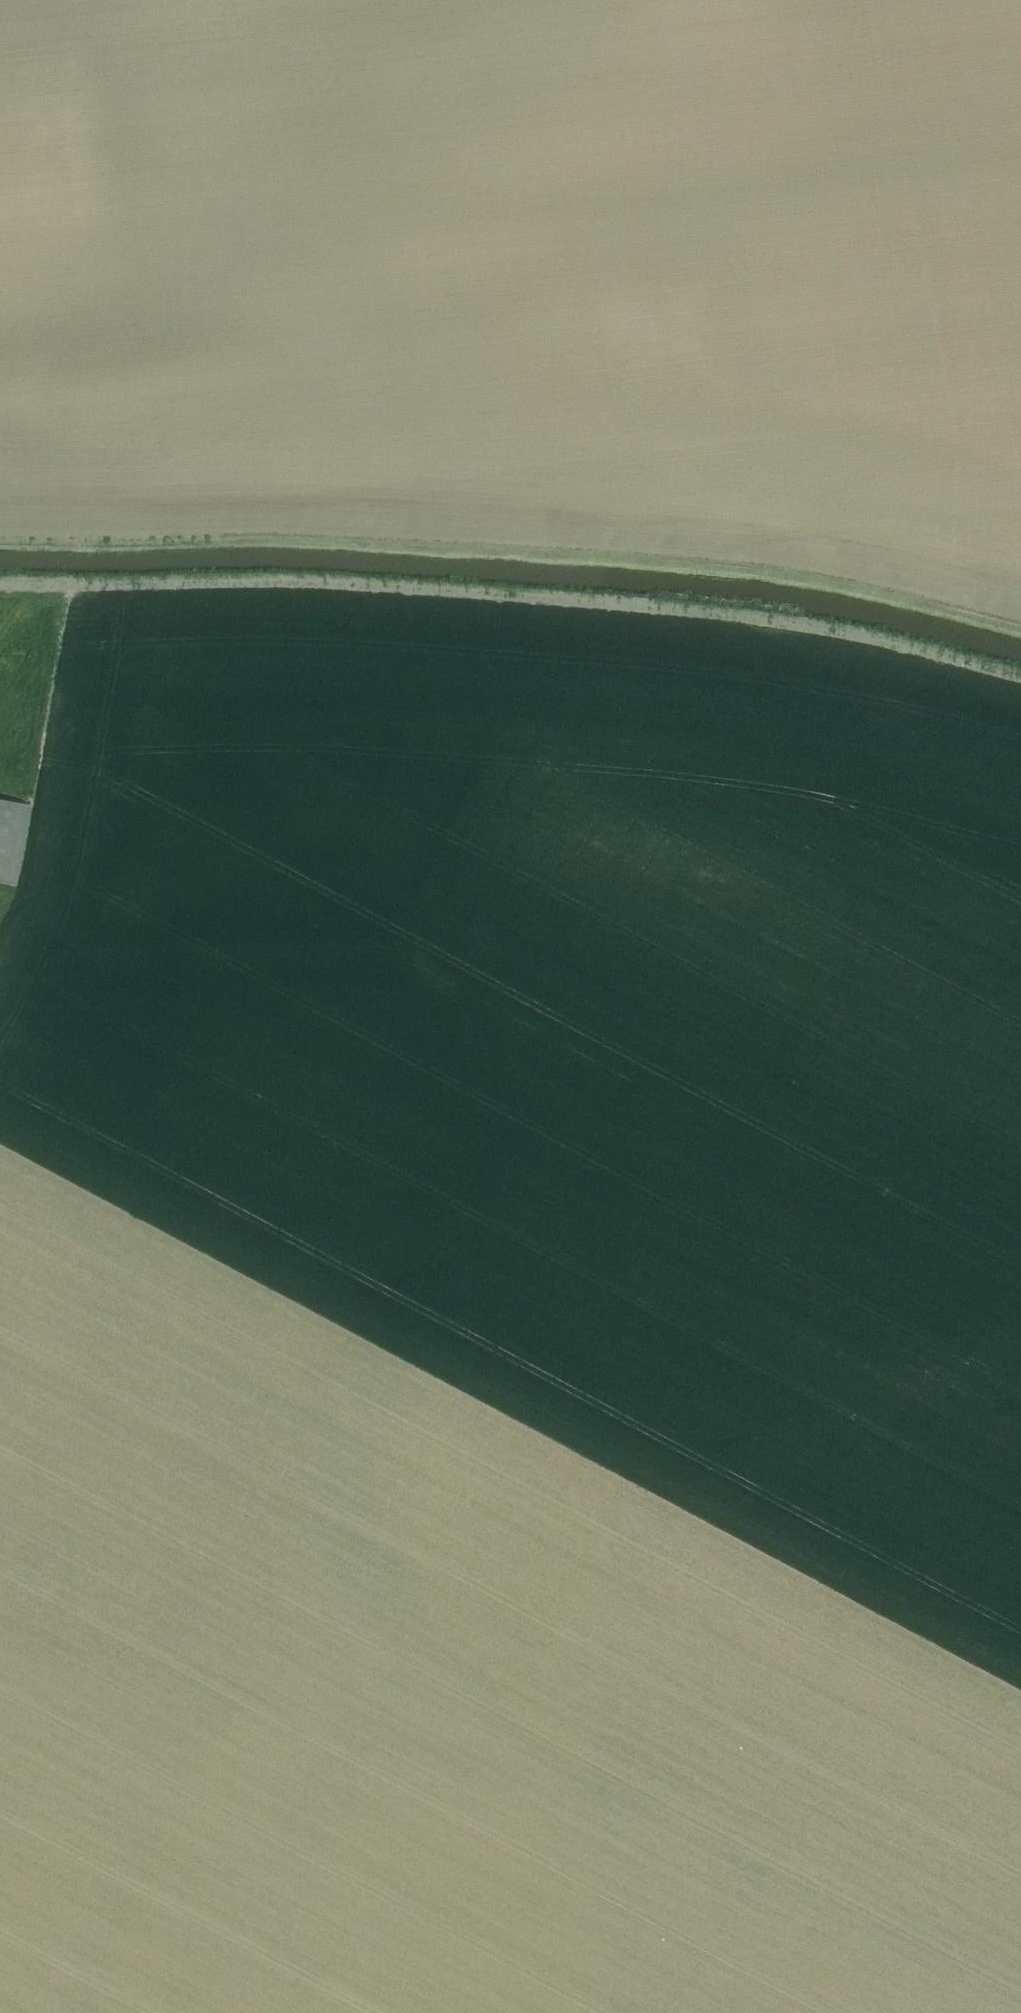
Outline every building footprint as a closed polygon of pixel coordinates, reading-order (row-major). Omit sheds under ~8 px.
[(31,802),(0,797),(0,879),(17,882),(31,802)]
